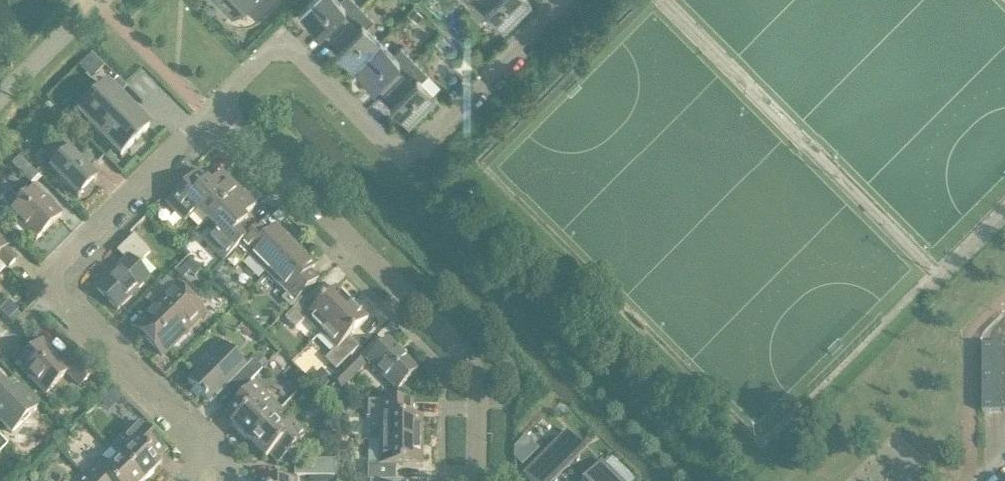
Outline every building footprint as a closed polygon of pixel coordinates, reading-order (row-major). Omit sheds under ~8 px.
[(233,14),(243,4),(257,18),(275,0),(219,0),(233,14)] [(360,5),(355,0),(309,0),(298,11),(311,24),(314,21),(329,36),(360,5)] [(468,6),(481,19),(488,12),(503,27),(530,0),(474,0),(468,6)] [(353,66),(380,39),(366,26),(373,19),(360,5),(329,36),(344,51),(341,54),(353,66)] [(414,7),(408,13),(415,21),(422,14),(414,7)] [(450,42),(442,34),(435,41),(443,48),(450,42)] [(383,90),(414,60),(401,46),(394,53),(380,39),(353,66),(365,78),(368,75),(383,90)] [(117,53),(110,60),(119,69),(126,62),(117,53)] [(414,60),(383,90),(399,106),(395,109),(408,122),(435,95),(420,80),(428,73),(414,60)] [(127,89),(118,80),(108,88),(106,86),(78,114),(121,157),(149,129),(118,98),(127,89)] [(96,181),(84,169),(92,162),(84,153),(64,134),(49,149),(60,160),(50,171),(79,199),(96,181)] [(23,178),(31,169),(20,157),(11,166),(23,178)] [(207,221),(238,190),(221,173),(209,184),(197,172),(165,204),(184,223),(197,211),(207,221)] [(33,187),(20,200),(11,191),(7,191),(0,198),(0,203),(8,212),(7,213),(36,241),(61,215),(33,187)] [(233,252),(255,231),(243,218),(255,207),(238,190),(207,221),(217,231),(205,244),(223,262),(233,252)] [(255,231),(233,252),(242,261),(247,256),(267,275),(295,247),(275,227),(271,232),(263,223),(255,231)] [(134,236),(116,253),(125,262),(96,291),(117,312),(149,280),(136,267),(151,253),(134,236)] [(7,269),(16,260),(0,243),(0,262),(7,269)] [(290,309),(314,285),(319,280),(310,272),(315,267),(295,247),(267,275),(287,295),(282,301),(290,309)] [(210,279),(216,286),(220,283),(220,277),(216,273),(210,279)] [(162,357),(204,315),(176,287),(134,329),(162,357)] [(320,335),(351,304),(336,288),(317,306),(307,297),(284,320),(295,331),(305,320),(320,335)] [(18,312),(9,302),(0,311),(0,312),(9,321),(18,312)] [(351,304),(320,335),(335,350),(325,360),(335,371),(358,348),(349,338),(367,320),(351,304)] [(396,392),(417,370),(388,341),(366,363),(396,392)] [(70,355),(61,364),(41,344),(18,367),(46,395),(66,374),(79,387),(91,376),(70,355)] [(221,344),(211,354),(214,357),(188,383),(209,404),(229,384),(239,393),(262,370),(255,363),(252,360),(244,367),(221,344)] [(982,414),(994,414),(1004,414),(1004,347),(994,347),(982,347),(982,414)] [(295,366),(308,379),(321,366),(308,354),(295,366)] [(341,391),(365,368),(356,357),(331,381),(341,391)] [(260,358),(255,363),(262,370),(267,365),(260,358)] [(321,371),(310,381),(319,390),(330,380),(321,371)] [(21,388),(13,380),(5,388),(0,383),(0,423),(11,434),(39,406),(21,388)] [(247,443),(272,418),(262,409),(271,400),(254,383),(225,413),(234,422),(230,426),(247,443)] [(379,419),(379,442),(422,442),(422,418),(413,418),(413,403),(396,402),(368,402),(368,419),(379,419)] [(272,418),(247,443),(264,461),(269,457),(278,466),(308,437),(291,420),(283,429),(272,418)] [(119,459),(141,480),(145,480),(161,466),(157,462),(166,452),(137,423),(120,440),(129,448),(119,459)] [(599,469),(565,434),(524,475),(529,480),(587,480),(599,469)] [(524,439),(514,450),(514,462),(521,470),(538,453),(524,439)] [(396,467),(422,467),(422,442),(379,442),(379,465),(368,465),(368,480),(396,480),(396,467)] [(84,477),(88,480),(141,480),(119,459),(109,469),(100,460),(84,477)] [(335,461),(295,461),(295,477),(335,477),(335,461)] [(599,469),(587,480),(612,480),(599,469)]
